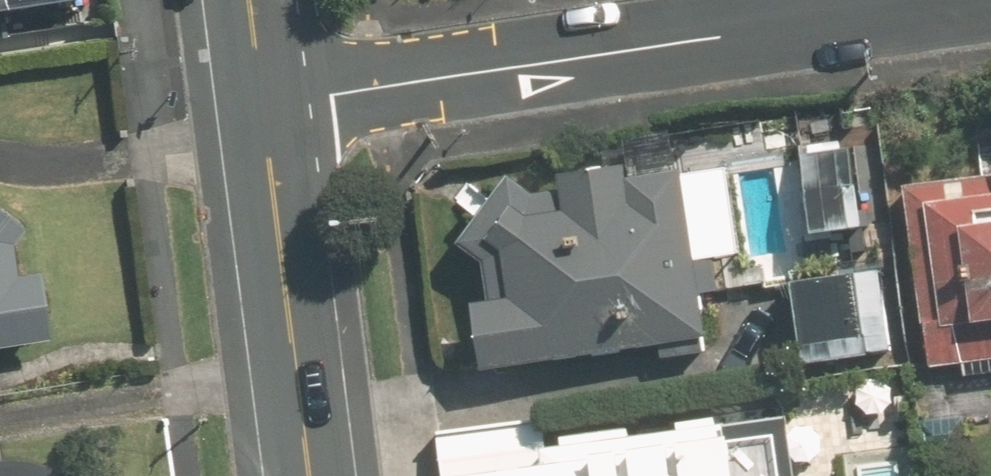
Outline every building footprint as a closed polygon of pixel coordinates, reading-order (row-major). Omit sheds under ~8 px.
[(848,146),(799,153),(810,228),(860,222),(848,146)] [(625,175),(623,160),(557,170),(559,185),(527,190),(506,174),(455,241),(482,261),(487,298),(469,300),(479,366),(657,339),(659,357),(699,350),(697,333),(703,331),(697,288),(713,286),(709,254),(741,249),(729,166),(679,174),(678,167),(625,175)] [(902,181),(921,319),(923,319),(930,364),(990,355),(990,170),(902,181)] [(43,336),(32,266),(11,268),(7,237),(18,223),(0,210),(0,342),(43,336)] [(788,280),(800,361),(885,348),(873,266),(788,280)] [(546,416),(441,432),(446,475),(791,475),(784,417),(724,425),(724,423),(550,447),(546,416)]
